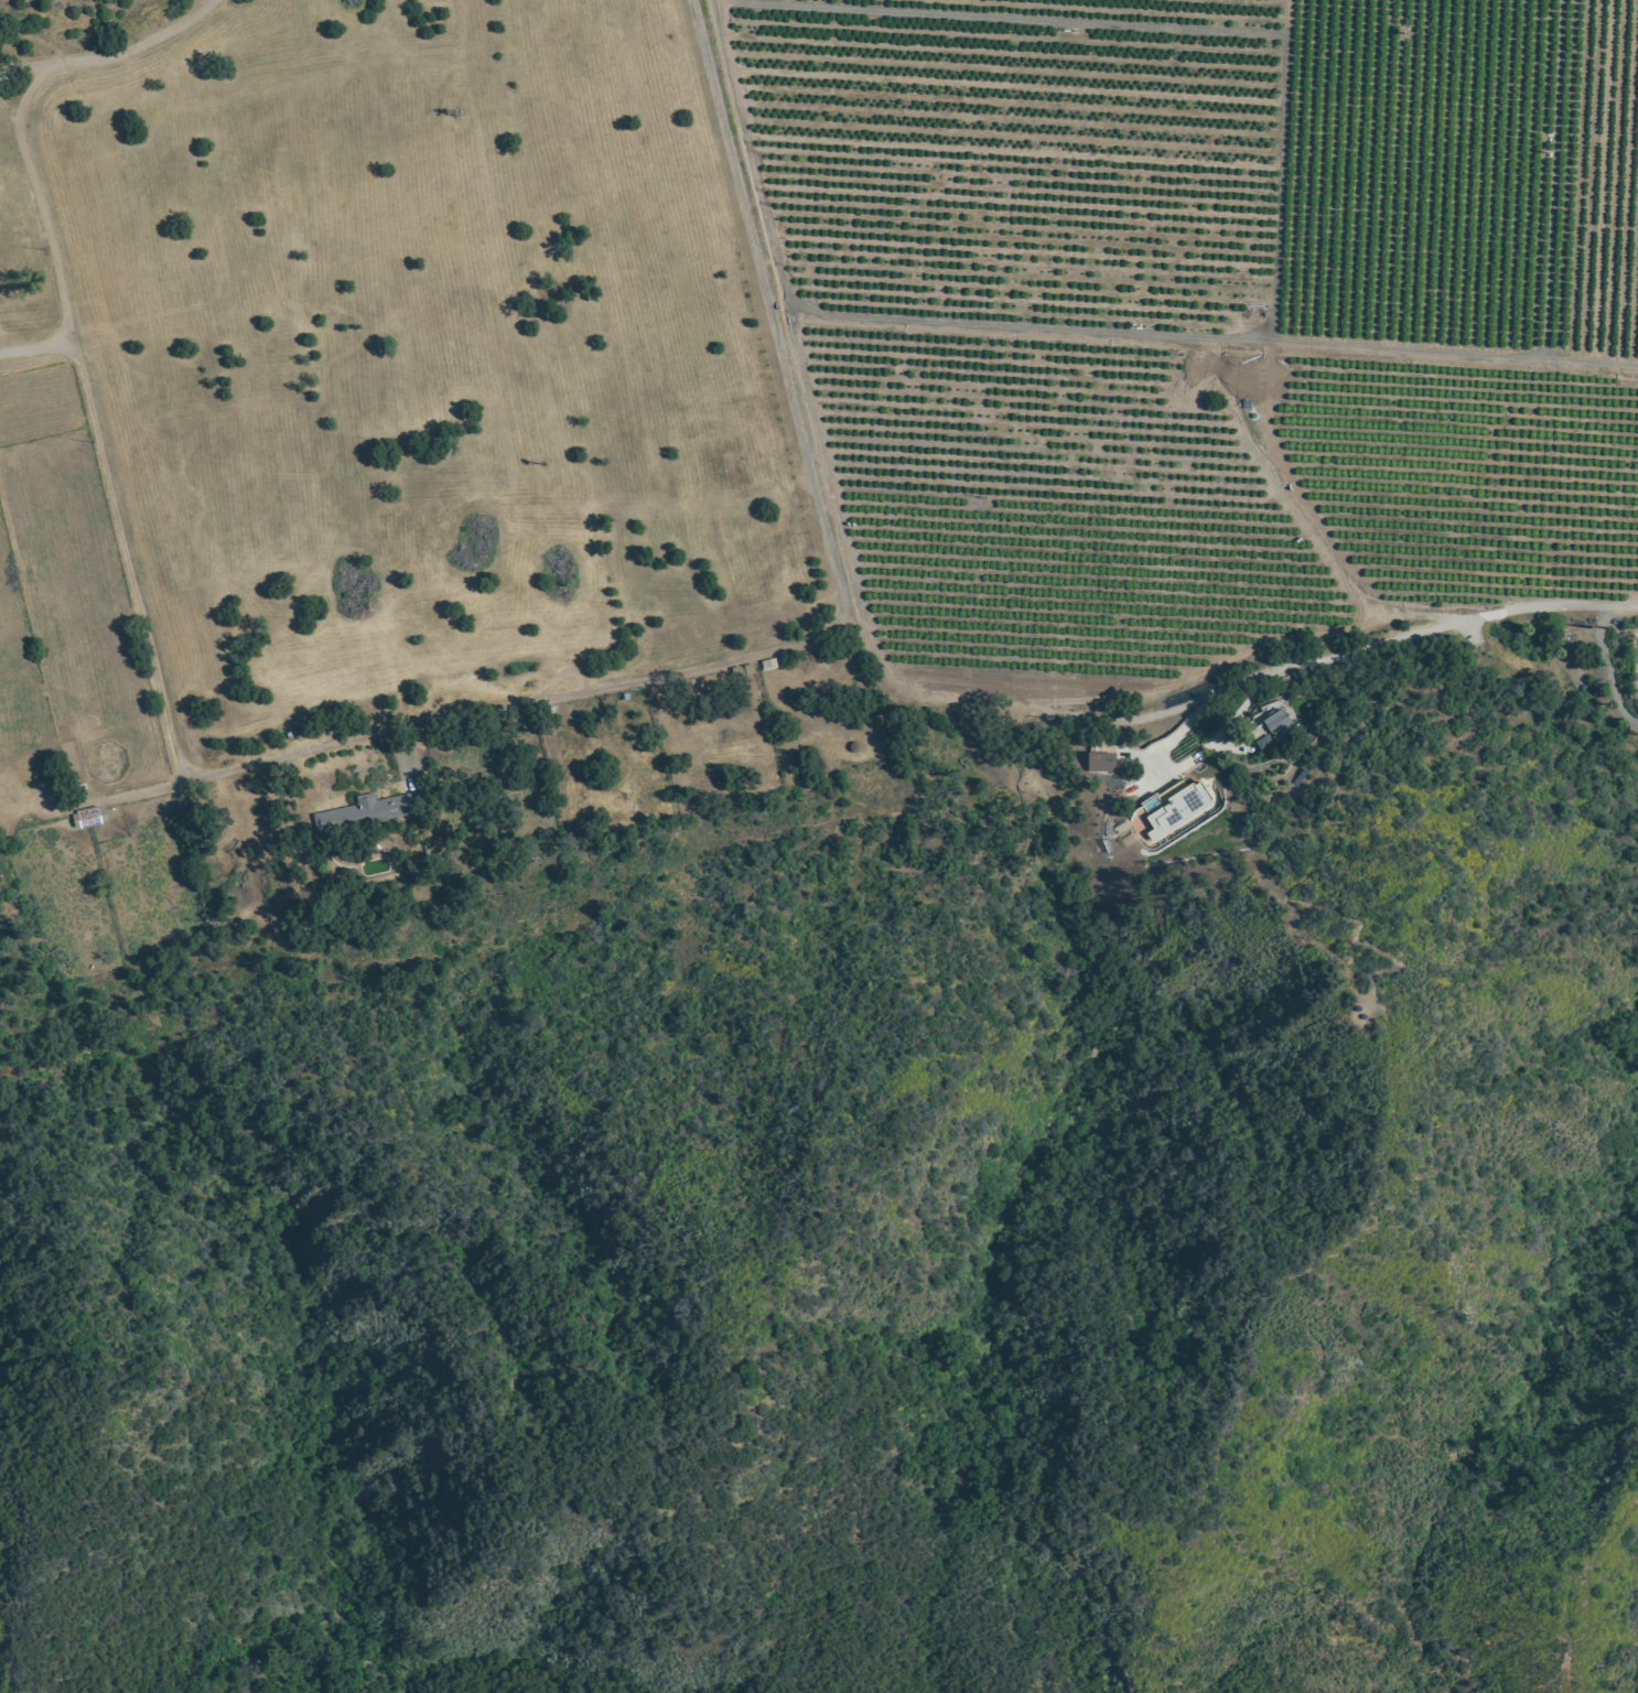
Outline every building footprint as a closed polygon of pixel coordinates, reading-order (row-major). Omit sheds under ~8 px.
[(1274,742),(1295,729),(1282,708),(1261,721),(1274,742)] [(1259,752),(1273,744),(1267,734),(1253,742),(1259,752)] [(1084,753),(1084,772),(1113,772),(1113,753),(1084,753)] [(1213,806),(1198,779),(1160,800),(1157,795),(1124,813),(1142,846),(1213,806)] [(312,814),(316,835),(424,813),(420,791),(375,800),(374,793),(355,797),(357,805),(312,814)]
